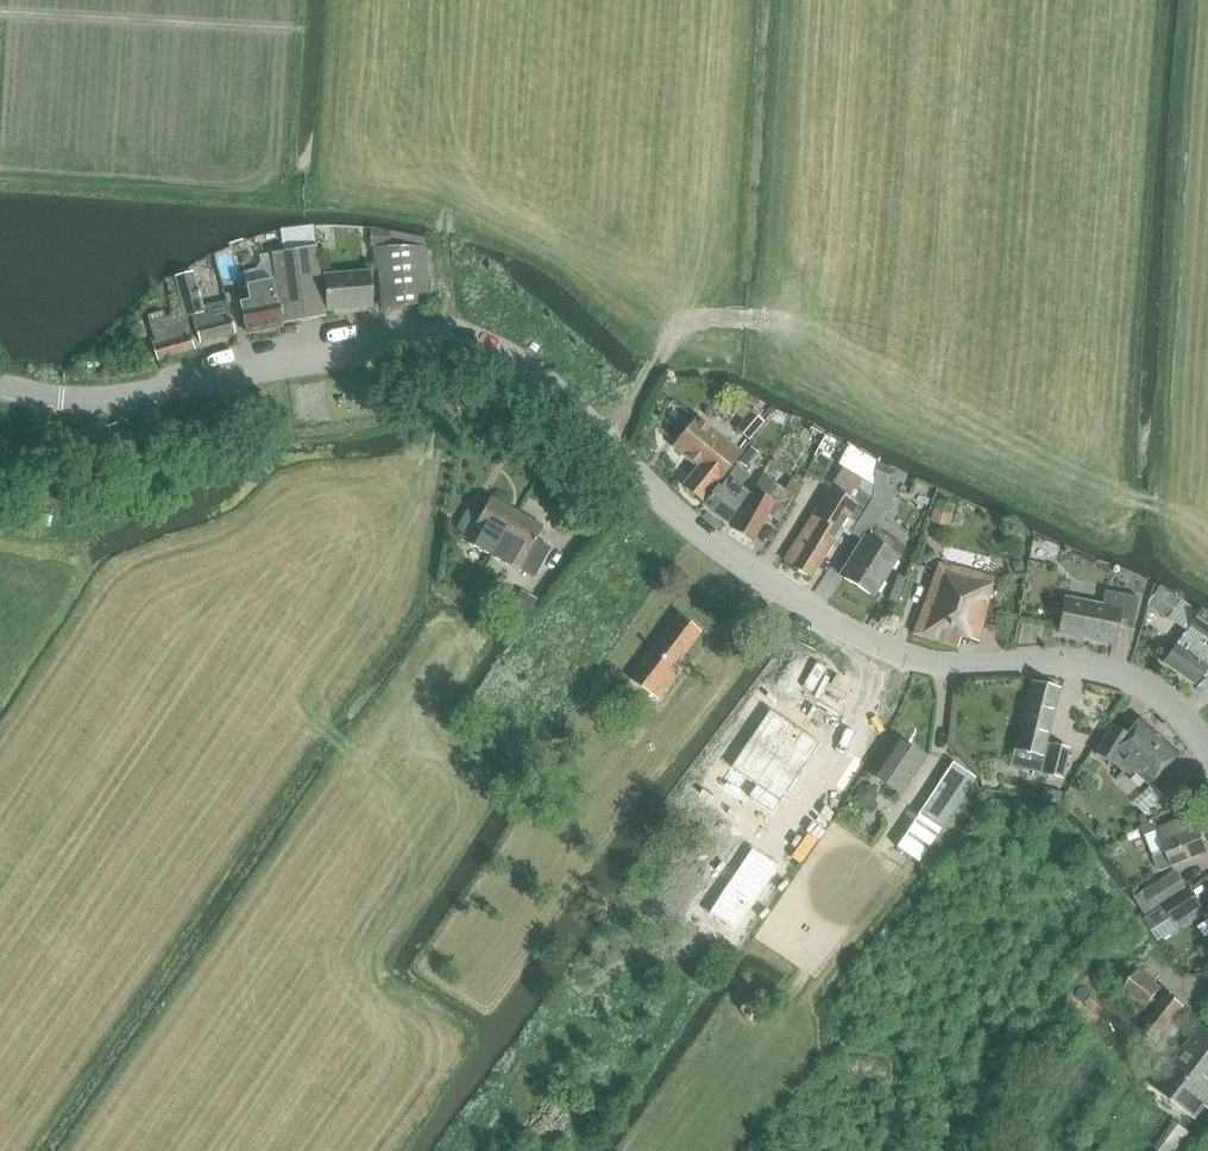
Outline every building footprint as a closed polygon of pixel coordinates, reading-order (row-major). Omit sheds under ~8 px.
[(423,246),(375,246),(382,310),(429,304),(423,246)] [(250,302),(240,304),(247,333),(281,327),(281,325),(284,324),(318,319),(325,318),(315,247),(273,254),(276,281),(247,287),(250,302)] [(371,307),(368,271),(324,275),(326,311),(371,307)] [(193,272),(175,277),(180,297),(184,313),(184,314),(185,317),(191,316),(200,342),(234,333),(227,306),(226,302),(203,308),(193,272)] [(163,311),(147,316),(154,338),(151,339),(157,360),(195,349),(190,333),(185,317),(184,314),(184,313),(166,319),(163,311)] [(734,429),(748,441),(764,422),(751,410),(734,429)] [(697,467),(682,485),(704,502),(742,453),(696,417),(672,447),(697,467)] [(862,540),(840,575),(873,597),(904,547),(878,530),(890,511),(893,472),(875,463),(873,486),(872,498),(850,533),(862,540)] [(717,487),(703,504),(727,523),(741,505),(740,504),(748,494),(739,487),(748,475),(736,466),(719,488),(717,487)] [(842,467),(783,561),(811,578),(831,547),(842,530),(849,534),(850,533),(872,498),(873,486),(842,467)] [(762,475),(731,528),(753,541),(768,515),(778,521),(793,495),(772,483),(773,482),(762,475)] [(461,531),(457,538),(491,557),(516,512),(491,498),(480,517),(467,510),(456,528),(461,531)] [(516,512),(491,557),(517,572),(518,569),(533,578),(550,548),(535,539),(542,527),(516,512)] [(939,564),(914,634),(958,647),(961,637),(978,642),(994,578),(939,564)] [(1059,634),(1113,644),(1116,626),(1133,629),(1138,597),(1104,591),(1102,605),(1065,598),(1059,634)] [(1151,624),(1174,637),(1186,614),(1149,594),(1141,608),(1156,616),(1151,624)] [(1195,685),(1207,666),(1207,617),(1199,610),(1163,662),(1195,685)] [(629,680),(656,701),(679,671),(673,667),(699,634),(678,618),(629,680)] [(1014,751),(1034,756),(1030,771),(1061,778),(1068,748),(1044,743),(1058,691),(1031,684),(1014,751)] [(770,707),(729,766),(755,783),(747,795),(772,813),(821,742),(770,707)] [(1106,734),(1094,753),(1113,765),(1115,762),(1118,757),(1134,772),(1149,785),(1179,752),(1140,717),(1127,733),(1112,724),(1106,734)] [(893,740),(869,775),(899,796),(923,760),(893,740)] [(895,846),(918,862),(975,777),(952,762),(895,846)] [(1154,817),(1141,826),(1154,856),(1153,857),(1159,871),(1171,866),(1207,851),(1197,828),(1185,833),(1180,819),(1159,828),(1154,817)] [(750,844),(704,911),(735,932),(781,865),(750,844)] [(1175,872),(1135,897),(1147,917),(1187,891),(1175,872)] [(1147,917),(1143,919),(1151,931),(1172,918),(1175,922),(1201,905),(1191,889),(1187,891),(1147,917)] [(1123,989),(1146,1007),(1161,988),(1138,970),(1123,989)] [(1140,1029),(1156,1041),(1184,1006),(1168,993),(1140,1029)] [(735,1015),(756,1010),(753,995),(732,1000),(735,1015)] [(1200,1028),(1172,1065),(1163,1058),(1156,1068),(1160,1072),(1150,1085),(1195,1119),(1204,1106),(1207,1108),(1207,1034),(1200,1028)]
